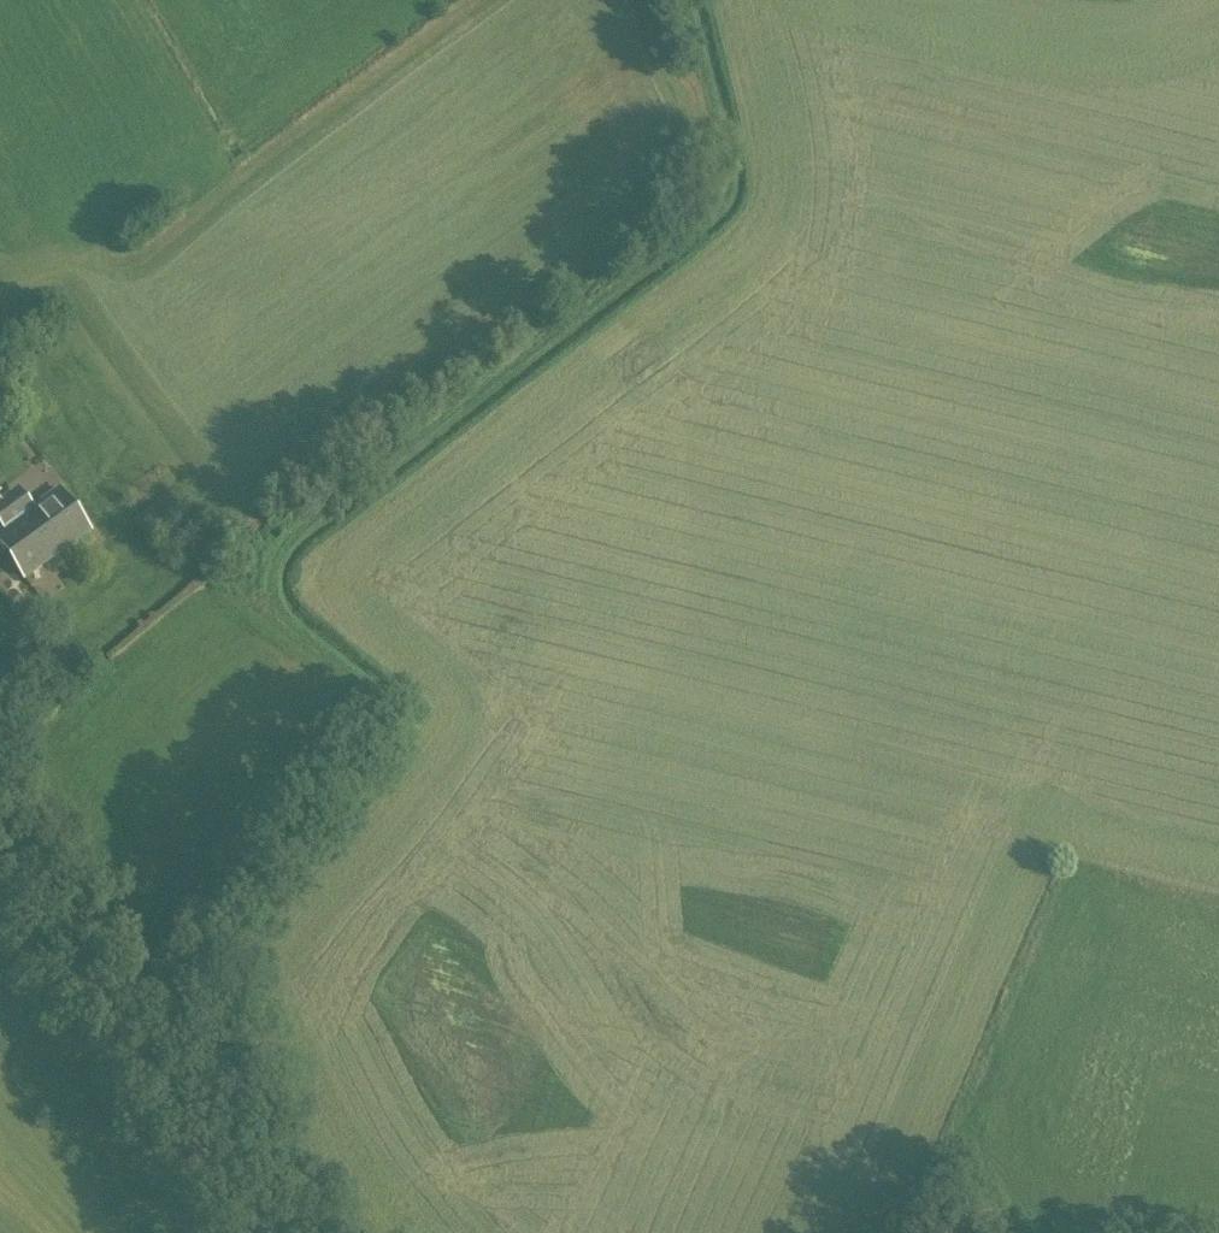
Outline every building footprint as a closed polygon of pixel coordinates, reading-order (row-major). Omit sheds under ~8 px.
[(91,531),(59,486),(31,506),(18,487),(0,499),(0,526),(1,528),(0,529),(0,546),(24,580),(91,531)]
